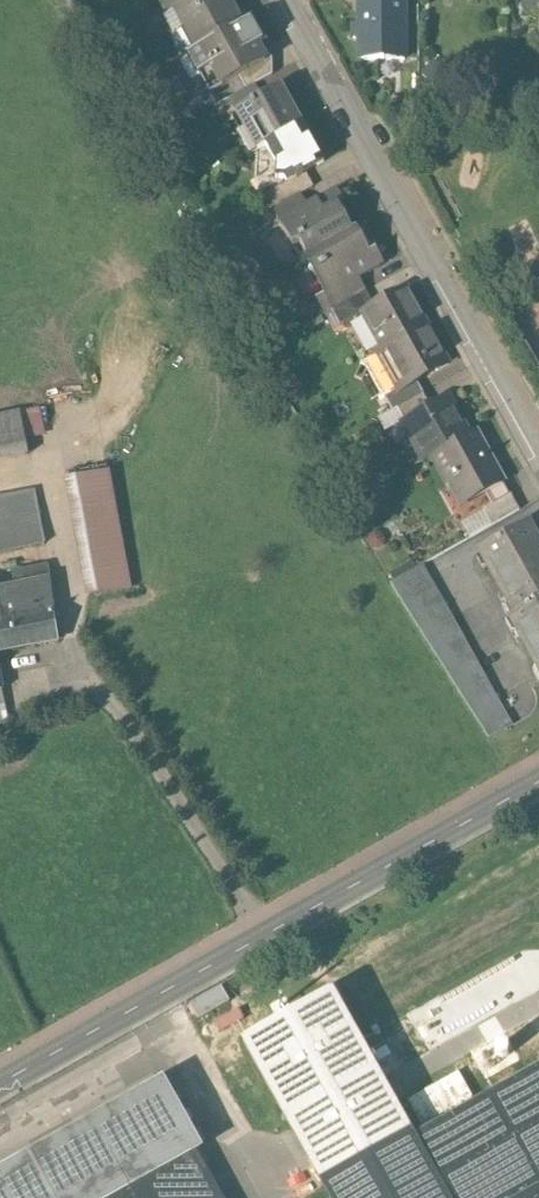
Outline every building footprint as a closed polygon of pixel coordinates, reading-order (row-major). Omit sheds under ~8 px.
[(180,45),(245,9),(240,0),(162,0),(155,4),(180,45)] [(411,0),(358,0),(356,57),(409,58),(411,0)] [(522,9),(538,9),(538,0),(522,0),(522,9)] [(271,52),(245,9),(180,45),(205,85),(271,52)] [(222,103),(246,143),(302,109),(278,69),(222,103)] [(327,149),(302,109),(246,143),(271,184),(327,149)] [(281,227),(306,267),(365,230),(339,190),(281,227)] [(390,270),(365,230),(306,267),(332,307),(390,270)] [(355,311),(378,351),(428,321),(404,282),(355,311)] [(452,361),(428,321),(378,351),(402,390),(452,361)] [(475,432),(444,383),(394,415),(425,464),(475,432)] [(0,416),(0,460),(28,454),(20,413),(0,416)] [(508,485),(475,432),(425,464),(458,516),(508,485)] [(109,473),(63,482),(85,598),(130,589),(109,473)] [(0,497),(0,554),(45,545),(34,491),(0,497)] [(511,610),(538,594),(538,524),(530,509),(472,543),(511,610)] [(425,565),(395,580),(492,736),(515,723),(425,565)] [(56,643),(45,568),(9,574),(12,589),(0,592),(0,652),(56,643)] [(511,610),(538,659),(538,594),(511,610)] [(408,1136),(327,994),(235,1047),(315,1188),(408,1136)] [(408,1136),(443,1197),(538,1197),(538,1062),(408,1136)] [(155,1078),(0,1166),(0,1197),(224,1197),(155,1078)] [(408,1136),(315,1188),(320,1197),(443,1197),(408,1136)]
